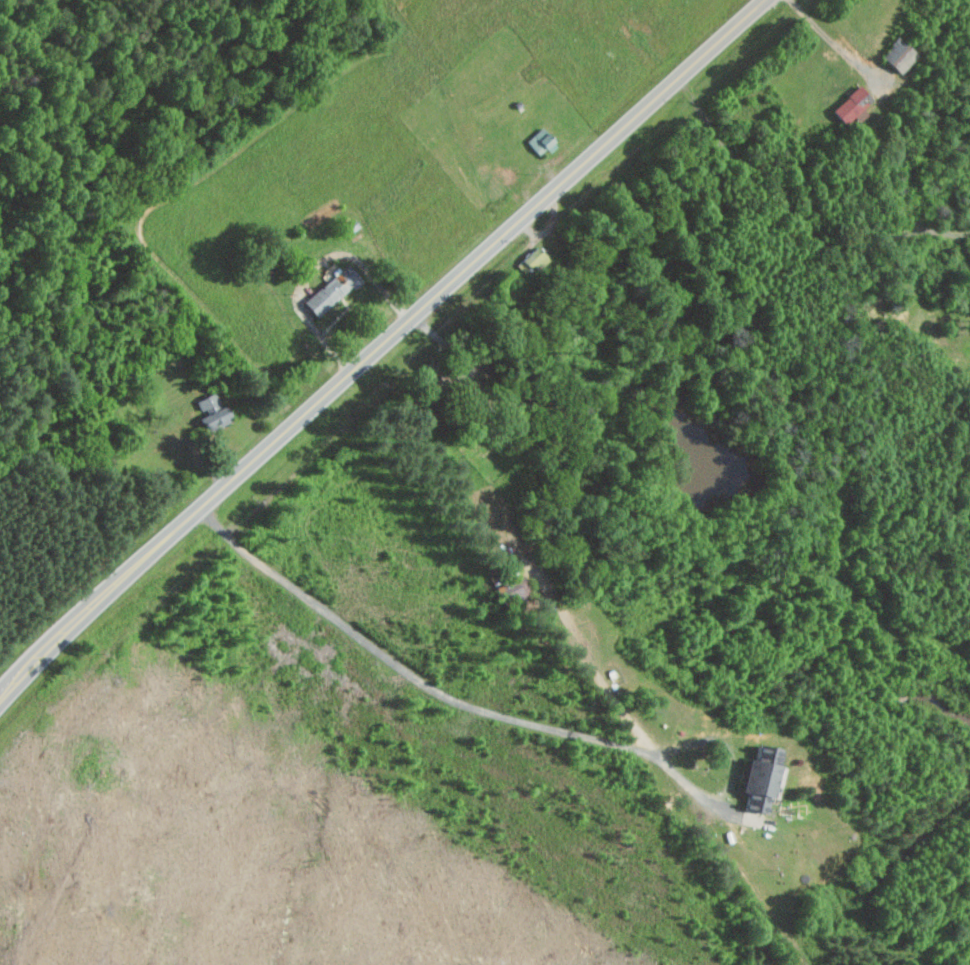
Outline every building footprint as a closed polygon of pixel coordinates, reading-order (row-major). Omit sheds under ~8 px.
[(879,56),(899,74),(916,56),(896,37),(879,56)] [(854,115),(859,121),(867,114),(862,108),(872,99),(858,85),(830,111),(843,125),(854,115)] [(538,155),(545,149),(549,153),(557,145),(541,127),(525,141),(538,155)] [(535,271),(547,260),(535,246),(515,265),(522,273),(530,266),(535,271)] [(360,282),(346,264),(300,300),(314,318),(360,282)] [(193,401),(206,431),(228,422),(215,392),(193,401)] [(744,757),(738,790),(745,791),(742,807),(766,812),(777,748),(754,743),(751,758),(744,757)]
